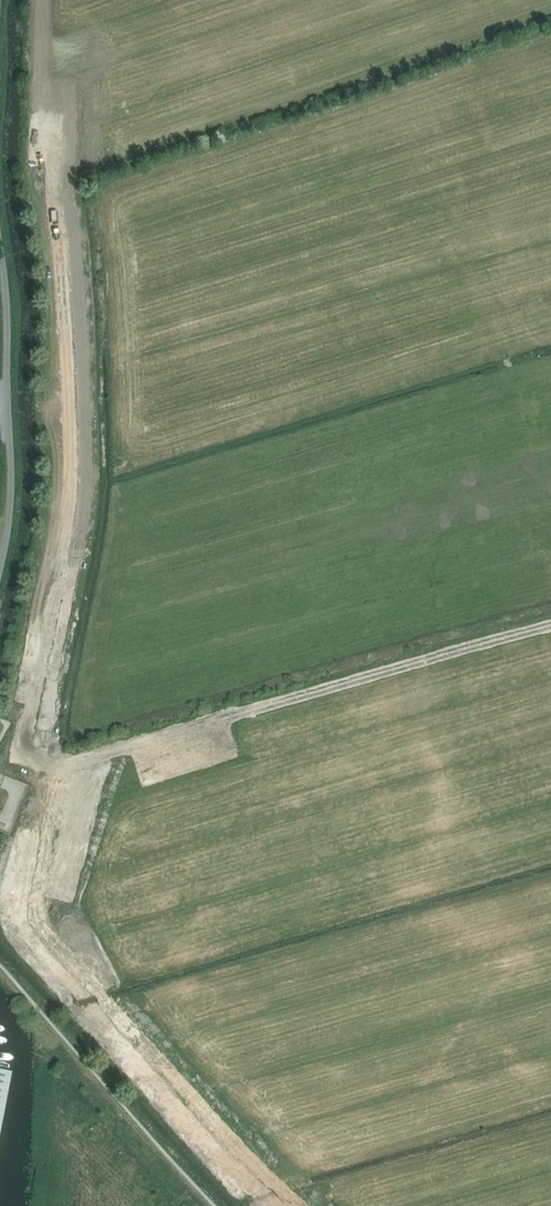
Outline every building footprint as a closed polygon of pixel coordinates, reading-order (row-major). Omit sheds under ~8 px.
[(12,1071),(0,1069),(0,1133),(12,1071)]
